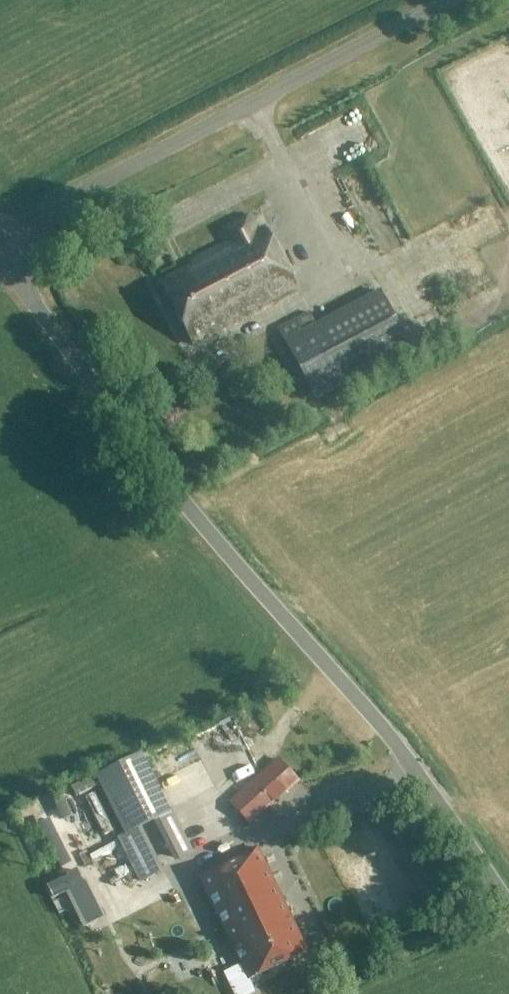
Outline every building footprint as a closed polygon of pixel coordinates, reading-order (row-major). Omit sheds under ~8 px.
[(170,207),(159,211),(164,228),(175,225),(170,207)] [(246,217),(219,231),(228,247),(160,283),(192,344),(299,288),(267,227),(257,232),(246,217)] [(295,319),(278,328),(316,401),(412,350),(380,289),(316,323),(310,312),(295,319)] [(143,754),(97,777),(126,835),(172,813),(143,754)] [(280,760),(233,803),(251,823),(298,780),(280,760)] [(72,810),(81,829),(90,825),(81,806),(72,810)] [(258,849),(199,878),(248,978),(267,969),(268,972),(309,952),(258,849)] [(274,849),(264,856),(278,877),(288,870),(274,849)] [(109,893),(87,899),(92,919),(115,913),(109,893)]
